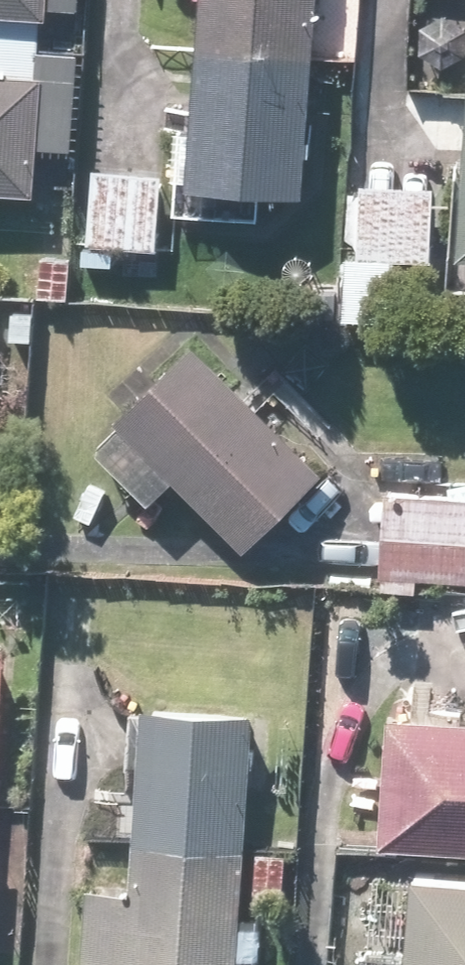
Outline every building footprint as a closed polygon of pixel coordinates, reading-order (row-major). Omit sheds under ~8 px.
[(80,52),(40,49),(43,16),(48,16),(50,0),(0,0),(0,191),(38,194),(42,143),(71,146),(80,52)] [(192,186),(307,193),(319,0),(204,0),(192,186)] [(464,256),(464,118),(455,255),(464,256)] [(164,171),(92,165),(85,242),(157,248),(164,171)] [(437,184),(362,181),(359,258),(434,260),(437,184)] [(328,467),(197,336),(117,415),(248,546),(328,467)] [(387,489),(380,573),(464,581),(464,496),(387,489)] [(145,698),(126,964),(242,964),(259,706),(145,698)] [(393,711),(385,843),(464,848),(464,715),(393,711)] [(417,865),(408,964),(464,964),(464,869),(417,865)]
